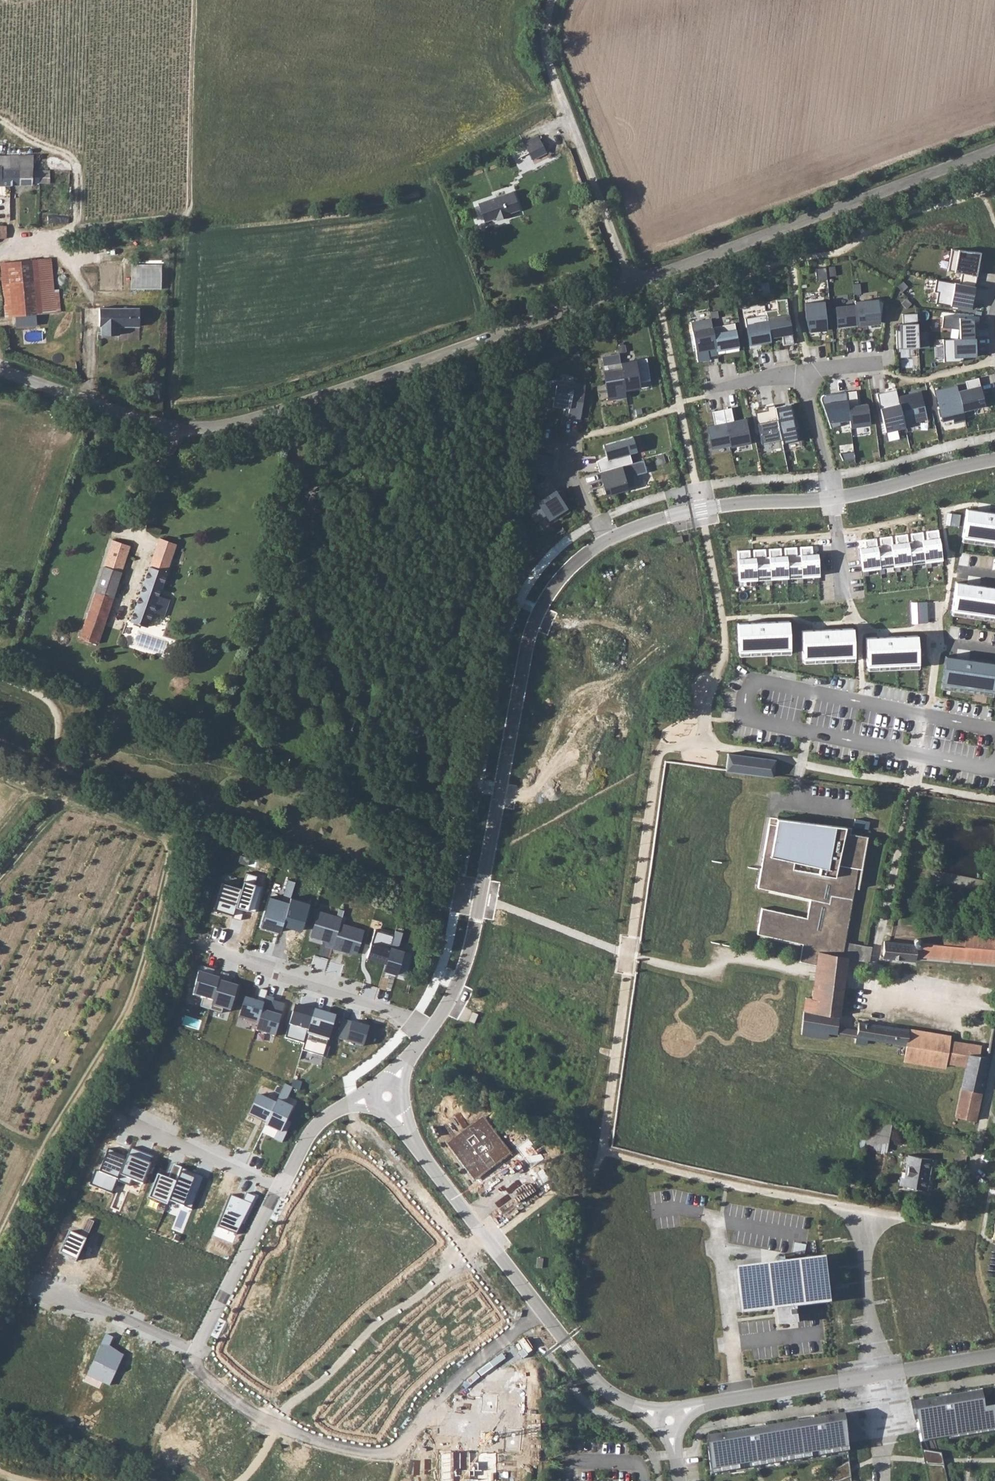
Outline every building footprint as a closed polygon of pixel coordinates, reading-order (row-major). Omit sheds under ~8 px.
[(535,134),(523,140),(533,159),(545,153),(535,134)] [(33,189),(32,183),(38,184),(69,184),(69,171),(33,170),(33,155),(0,156),(0,169),(2,169),(2,172),(11,172),(20,172),(19,189),(33,189)] [(10,203),(11,188),(11,172),(2,172),(2,169),(0,169),(0,203),(10,203)] [(20,172),(11,172),(11,188),(19,189),(20,172)] [(517,187),(485,199),(492,215),(523,204),(517,187)] [(950,248),(946,270),(961,272),(959,283),(973,285),(979,251),(950,248)] [(1,260),(4,315),(16,314),(17,326),(38,325),(38,312),(56,311),(54,258),(1,260)] [(132,288),(162,289),(163,264),(132,263),(132,288)] [(935,301),(970,307),(973,285),(959,283),(935,278),(933,290),(937,290),(935,301)] [(859,280),(852,281),(853,291),(860,290),(859,280)] [(768,282),(760,284),(762,293),(769,292),(768,282)] [(854,305),(856,321),(879,319),(883,299),(877,296),(854,299),(854,305)] [(786,299),(775,300),(763,301),(767,320),(769,337),(781,335),(783,345),(793,343),(788,315),(786,299)] [(821,302),(802,303),(802,318),(806,332),(824,330),(821,302)] [(856,321),(854,305),(834,306),(835,326),(856,324),(856,321)] [(124,308),(98,309),(98,326),(100,334),(117,334),(118,326),(138,326),(138,309),(124,308)] [(709,320),(691,323),(696,353),(707,351),(708,355),(715,354),(714,351),(711,333),(709,320)] [(770,341),(769,337),(767,320),(745,323),(749,345),(770,341)] [(735,329),(711,333),(714,351),(738,347),(735,329)] [(621,367),(602,371),(608,398),(627,394),(621,367)] [(555,391),(553,401),(570,404),(568,413),(580,415),(585,388),(572,386),(573,382),(551,379),(550,390),(555,391)] [(941,415),(962,410),(957,390),(956,385),(935,389),(941,415)] [(980,385),(957,390),(962,410),(984,406),(980,385)] [(876,390),(885,429),(904,425),(897,396),(895,386),(876,390)] [(846,392),(850,420),(851,427),(870,425),(867,403),(858,404),(856,390),(846,392)] [(921,391),(897,396),(904,425),(927,420),(921,391)] [(821,402),(830,428),(840,425),(839,421),(850,420),(846,392),(822,395),(821,398),(821,399),(821,401),(821,402)] [(775,407),(774,407),(782,444),(800,440),(798,428),(795,428),(793,420),(796,419),(793,404),(782,406),(783,409),(776,411),(775,407)] [(723,409),(729,443),(729,446),(751,442),(746,418),(734,420),(731,407),(723,409)] [(706,425),(710,447),(729,443),(723,409),(711,411),(713,421),(714,424),(706,425)] [(854,452),(839,453),(843,461),(854,458),(854,452)] [(596,472),(602,494),(633,485),(630,475),(643,472),(640,459),(596,472)] [(551,479),(538,487),(545,499),(529,509),(538,523),(540,521),(549,516),(551,520),(570,508),(551,479)] [(540,521),(546,530),(573,513),(570,508),(551,520),(549,516),(540,521)] [(962,541),(994,546),(994,513),(966,509),(962,541)] [(960,515),(950,513),(948,525),(959,526),(960,515)] [(927,539),(923,540),(926,561),(942,559),(938,530),(926,531),(927,539)] [(911,541),(908,542),(911,564),(926,561),(923,540),(922,532),(910,533),(911,541)] [(896,543),(893,544),(896,566),(911,564),(908,542),(907,534),(895,535),(896,543)] [(879,537),(880,546),(877,546),(880,568),(896,566),(893,544),(892,536),(879,537)] [(865,548),(860,548),(863,570),(880,568),(877,546),(876,538),(864,540),(865,548)] [(79,637),(98,643),(129,545),(112,539),(79,637)] [(800,547),(800,555),(802,577),(819,576),(818,554),(812,554),(812,546),(800,547)] [(784,548),(785,556),(786,578),(802,577),(800,555),(797,555),(796,547),(784,548)] [(768,549),(769,557),(770,579),(786,578),(785,556),(781,556),(781,548),(768,549)] [(753,550),(753,557),(755,580),(770,579),(769,557),(765,557),(765,549),(753,550)] [(749,550),(737,551),(739,581),(755,580),(753,557),(750,558),(749,550)] [(171,560),(153,554),(142,588),(131,621),(147,626),(153,611),(164,615),(170,598),(158,594),(160,588),(161,588),(171,560)] [(952,615),(994,621),(994,588),(956,582),(952,615)] [(927,602),(911,602),(912,623),(927,623),(927,602)] [(789,621),(737,623),(738,656),(790,654),(789,621)] [(853,628),(801,630),(802,663),(854,661),(853,628)] [(917,635),(865,639),(867,671),(919,669),(917,635)] [(940,688),(992,696),(994,677),(994,663),(945,656),(940,688)] [(727,753),(726,768),(725,770),(772,776),(773,774),(774,759),(727,753)] [(844,826),(776,818),(775,824),(768,823),(756,888),(809,899),(806,918),(761,908),(756,934),(801,944),(798,962),(815,965),(823,966),(825,953),(841,956),(856,868),(861,868),(866,836),(843,832),(844,826)] [(232,913),(231,918),(239,920),(243,909),(253,912),(261,886),(253,884),(255,876),(245,872),(240,887),(232,913)] [(294,881),(287,879),(283,892),(290,894),(294,881)] [(221,881),(213,909),(223,912),(224,911),(232,913),(240,887),(221,881)] [(269,896),(260,926),(279,932),(281,925),(288,901),(269,896)] [(281,925),(300,930),(308,903),(289,897),(288,901),(281,925)] [(317,908),(310,934),(326,939),(325,944),(332,946),(333,945),(340,921),(344,908),(339,907),(337,914),(317,908)] [(333,945),(356,952),(364,928),(340,921),(333,945)] [(374,929),(366,957),(385,962),(390,946),(392,939),(393,934),(374,929)] [(401,931),(394,929),(393,934),(392,939),(398,941),(401,931)] [(888,941),(883,941),(882,957),(915,960),(915,956),(994,963),(994,937),(963,935),(962,941),(943,939),(943,945),(922,943),(921,940),(919,938),(918,938),(916,938),(914,939),(913,941),(913,943),(888,941)] [(390,946),(396,948),(398,941),(392,939),(390,946)] [(816,965),(813,982),(824,983),(825,976),(843,979),(846,957),(868,961),(871,946),(844,941),(841,956),(836,955),(835,960),(827,959),(828,954),(825,953),(823,966),(816,965)] [(385,962),(383,968),(405,975),(412,953),(396,948),(390,946),(385,962)] [(197,971),(190,995),(200,997),(197,1006),(209,1010),(218,978),(212,976),(213,970),(200,966),(198,972),(197,971)] [(222,1009),(229,1011),(237,986),(225,982),(228,974),(220,972),(218,978),(209,1010),(220,1013),(222,1009)] [(811,998),(804,997),(802,1010),(801,1027),(836,1033),(837,1026),(843,979),(825,976),(824,983),(813,982),(811,998)] [(265,996),(257,993),(254,1006),(242,1002),(236,1022),(256,1028),(264,1001),(265,996)] [(272,1003),(264,1001),(256,1028),(253,1035),(272,1041),(282,1009),(271,1005),(272,1003)] [(294,1005),(284,1038),(303,1043),(313,1011),(294,1005)] [(301,1050),(323,1056),(331,1030),(324,1028),(328,1014),(313,1010),(313,1011),(303,1043),(301,1050)] [(335,1016),(328,1014),(324,1028),(331,1030),(335,1016)] [(342,1019),(336,1038),(363,1046),(368,1026),(342,1019)] [(906,1045),(909,1029),(858,1022),(857,1024),(857,1029),(855,1036),(866,1038),(906,1045)] [(857,1029),(837,1026),(836,1033),(855,1036),(857,1029)] [(827,1031),(801,1027),(800,1034),(825,1038),(827,1031)] [(909,1029),(906,1045),(904,1061),(945,1067),(946,1062),(966,1066),(961,1087),(981,1091),(988,1057),(978,1055),(980,1045),(965,1042),(949,1040),(950,1035),(909,1029)] [(301,1082),(292,1080),(290,1087),(291,1087),(298,1091),(301,1082)] [(290,1087),(284,1084),(279,1094),(286,1097),(291,1087),(290,1087)] [(981,1091),(961,1087),(955,1116),(975,1120),(981,1091)] [(248,1114),(266,1122),(275,1103),(257,1094),(248,1114)] [(286,1097),(279,1094),(276,1100),(283,1104),(286,1097)] [(273,1138),(281,1142),(290,1123),(284,1120),(290,1107),(283,1104),(276,1100),(275,1103),(266,1122),(265,1125),(277,1130),(273,1138)] [(483,1116),(446,1143),(474,1181),(512,1154),(483,1116)] [(868,1120),(866,1132),(889,1137),(891,1124),(868,1120)] [(889,1137),(866,1132),(863,1147),(886,1151),(889,1137)] [(529,1139),(517,1147),(531,1167),(543,1159),(529,1139)] [(147,1171),(152,1159),(129,1150),(125,1158),(115,1183),(128,1189),(130,1182),(141,1187),(145,1177),(143,1173),(144,1170),(147,1171)] [(88,1188),(110,1196),(115,1183),(125,1158),(106,1151),(99,1169),(104,1171),(102,1176),(94,1172),(88,1188)] [(904,1177),(901,1177),(899,1185),(926,1190),(931,1159),(908,1155),(905,1172),(904,1177)] [(167,1179),(156,1175),(147,1198),(166,1206),(168,1201),(180,1170),(181,1168),(173,1164),(167,1179)] [(194,1175),(180,1170),(168,1201),(191,1210),(204,1177),(195,1173),(194,1175)] [(216,1229),(239,1238),(254,1199),(244,1195),(242,1202),(228,1197),(216,1229)] [(94,1222),(88,1219),(83,1230),(88,1233),(94,1222)] [(86,1240),(69,1232),(59,1252),(76,1261),(86,1240)] [(804,1256),(806,1245),(794,1242),(792,1253),(804,1256)] [(824,1257),(738,1268),(744,1311),(778,1307),(829,1301),(824,1257)] [(795,1305),(778,1307),(780,1323),(792,1321),(790,1310),(795,1309),(795,1305)] [(113,1337),(106,1334),(87,1376),(110,1386),(124,1355),(109,1348),(113,1337)] [(476,1372),(465,1381),(470,1386),(480,1377),(505,1359),(501,1353),(476,1372)] [(920,1442),(994,1430),(994,1422),(994,1421),(993,1407),(983,1408),(980,1391),(911,1402),(920,1442)] [(498,1394),(483,1392),(481,1411),(497,1413),(498,1394)] [(706,1436),(710,1478),(847,1454),(843,1414),(823,1417),(796,1422),(766,1426),(724,1433),(706,1436)] [(522,1428),(506,1427),(504,1451),(520,1452),(522,1428)] [(921,1450),(923,1459),(928,1480),(947,1480),(943,1460),(941,1453),(921,1450)] [(441,1453),(441,1480),(497,1480),(497,1453),(441,1453)] [(831,1471),(832,1477),(832,1480),(851,1480),(850,1470),(849,1461),(831,1471)]
